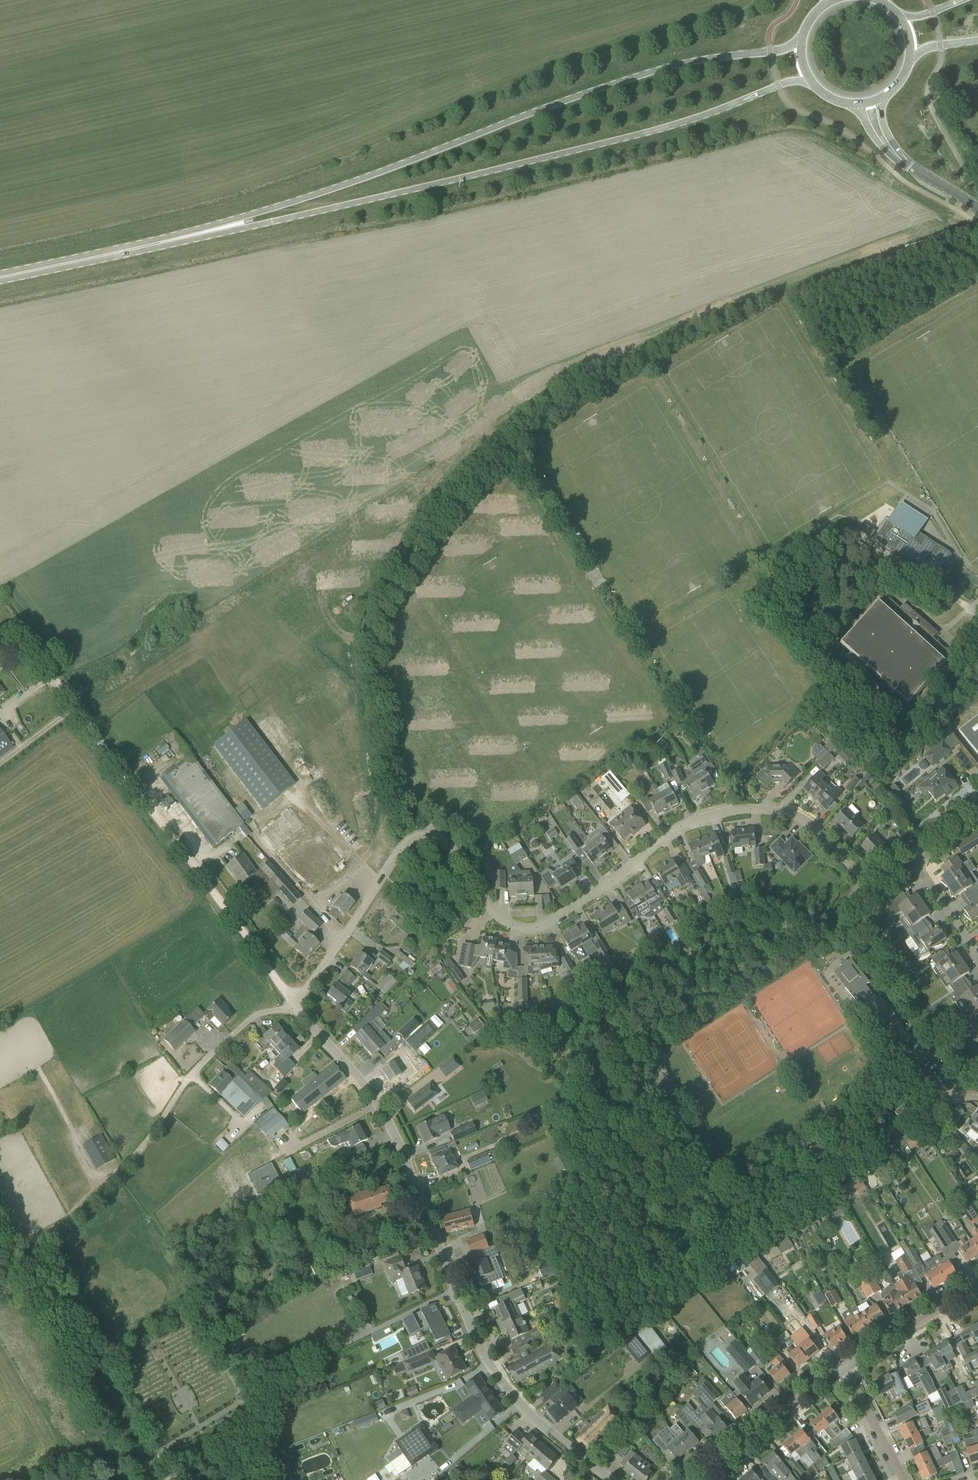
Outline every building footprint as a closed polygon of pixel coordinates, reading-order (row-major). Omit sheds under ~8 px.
[(924,519),(901,504),(890,523),(887,521),(874,540),(936,580),(952,555),(916,532),(924,519)] [(858,529),(861,532),(871,538),(875,531),(862,523),(858,529)] [(879,600),(840,644),(850,652),(845,658),(849,661),(859,671),(862,673),(898,706),(903,701),(909,706),(938,674),(947,664),(945,662),(952,655),(933,638),(937,634),(938,634),(938,633),(917,615),(913,611),(912,610),(904,603),(902,606),(900,608),(889,598),(887,600),(884,598),(880,602),(879,600)] [(811,670),(807,674),(818,684),(822,679),(811,670)] [(959,731),(977,755),(977,716),(959,731)] [(213,746),(262,809),(295,784),(246,720),(213,746)] [(13,748),(0,730),(0,757),(13,748)] [(165,739),(182,762),(159,780),(212,848),(243,824),(173,733),(165,739)] [(923,757),(932,767),(952,751),(943,741),(938,736),(927,745),(931,750),(923,757)] [(661,739),(657,743),(663,749),(667,745),(661,739)] [(814,757),(819,762),(827,752),(818,743),(813,747),(816,750),(817,755),(814,757)] [(691,772),(695,778),(706,795),(711,792),(709,790),(715,786),(704,769),(711,765),(701,748),(695,752),(699,757),(698,757),(702,764),(691,772)] [(827,752),(819,762),(817,764),(823,770),(834,758),(827,752)] [(666,781),(674,778),(672,773),(671,773),(667,763),(659,766),(666,781)] [(756,778),(766,788),(772,781),(774,783),(780,783),(782,781),(786,786),(799,773),(789,763),(786,766),(767,767),(756,778)] [(638,771),(640,776),(646,773),(643,768),(638,771)] [(918,788),(925,796),(929,792),(936,801),(949,790),(951,793),(958,787),(942,768),(936,773),(935,771),(925,780),(926,781),(918,788)] [(674,778),(677,785),(685,782),(679,769),(672,773),(674,778)] [(803,791),(814,800),(826,787),(821,782),(825,777),(820,772),(803,791)] [(334,776),(302,798),(329,838),(353,821),(333,791),(340,786),(334,776)] [(844,789),(850,794),(860,782),(854,777),(844,789)] [(695,778),(685,784),(694,799),(700,795),(702,797),(706,795),(695,778)] [(826,787),(814,800),(826,811),(842,792),(831,782),(826,787)] [(657,790),(660,795),(668,810),(679,803),(668,784),(657,790)] [(886,791),(892,798),(900,791),(894,784),(886,791)] [(622,787),(614,794),(621,802),(630,796),(622,787)] [(668,810),(660,795),(649,801),(647,797),(640,801),(647,814),(654,810),(657,816),(668,810)] [(570,801),(577,809),(583,804),(577,796),(570,801)] [(835,820),(852,838),(864,826),(855,817),(859,813),(851,805),(847,809),(847,808),(835,820)] [(621,813),(622,815),(619,818),(617,817),(609,824),(623,841),(631,834),(633,836),(645,825),(630,806),(621,813)] [(267,842),(300,883),(332,857),(322,844),(320,846),(311,835),(307,838),(294,821),(267,842)] [(597,834),(590,841),(605,860),(609,857),(607,855),(613,850),(606,843),(611,839),(607,834),(606,835),(600,828),(595,832),(597,834)] [(546,833),(550,840),(558,836),(553,829),(546,833)] [(731,831),(733,849),(756,846),(754,829),(731,831)] [(894,836),(897,840),(902,849),(910,844),(902,831),(894,836)] [(715,834),(702,839),(709,857),(715,854),(717,860),(724,857),(715,834)] [(605,860),(590,841),(589,841),(581,847),(573,835),(566,840),(575,852),(580,849),(587,857),(593,865),(599,861),(601,863),(605,860)] [(861,847),(875,861),(889,848),(884,843),(883,844),(874,835),(861,847)] [(811,855),(805,850),(804,851),(792,838),(785,845),(780,839),(770,849),(781,860),(782,859),(788,864),(787,866),(795,874),(811,858),(809,856),(811,855)] [(962,855),(977,846),(973,838),(958,848),(962,855)] [(709,857),(702,839),(689,845),(698,868),(705,865),(705,864),(711,862),(709,857)] [(507,851),(516,866),(528,858),(519,844),(507,851)] [(754,849),(755,866),(764,866),(763,848),(754,849)] [(263,888),(270,881),(279,873),(268,861),(256,872),(248,861),(243,854),(227,867),(241,885),(252,876),(263,888)] [(723,859),(728,875),(735,873),(730,857),(723,859)] [(948,887),(948,888),(966,876),(963,871),(964,870),(957,859),(957,858),(941,868),(942,869),(947,875),(942,878),(941,878),(942,880),(941,882),(947,888),(948,887)] [(540,874),(544,881),(549,889),(559,884),(562,888),(577,879),(573,872),(578,869),(572,859),(562,865),(564,868),(554,874),(553,872),(547,869),(540,874)] [(656,871),(661,879),(665,887),(666,886),(669,892),(678,886),(681,890),(694,882),(683,865),(677,868),(673,860),(656,871)] [(521,879),(521,872),(520,870),(513,874),(509,875),(510,897),(517,896),(517,899),(522,899),(521,879)] [(694,873),(703,888),(709,885),(700,870),(694,873)] [(529,871),(521,872),(521,879),(522,899),(527,899),(527,896),(534,896),(533,879),(532,879),(532,876),(529,871)] [(495,872),(495,882),(495,890),(506,890),(505,872),(495,872)] [(279,873),(270,881),(292,906),(301,898),(279,873)] [(967,899),(977,892),(977,891),(974,885),(973,885),(966,876),(948,888),(949,889),(948,890),(951,898),(954,896),(956,898),(963,893),(967,899)] [(641,883),(636,886),(650,909),(666,900),(654,881),(649,884),(648,882),(642,886),(641,883)] [(650,909),(636,886),(632,889),(633,891),(627,894),(630,899),(625,902),(634,918),(650,909)] [(967,899),(972,906),(965,911),(964,910),(964,911),(971,922),(972,922),(972,921),(977,917),(977,892),(967,899)] [(902,911),(906,917),(923,905),(916,895),(915,895),(916,896),(909,901),(904,894),(886,906),(894,917),(902,911)] [(328,915),(335,920),(340,913),(344,916),(354,903),(343,895),(333,907),(334,908),(328,915)] [(593,916),(598,925),(605,936),(617,929),(618,930),(631,922),(622,906),(615,910),(612,905),(593,916)] [(910,928),(915,935),(926,927),(922,921),(929,916),(930,916),(929,914),(930,912),(931,912),(924,906),(923,906),(923,905),(906,917),(912,926),(910,928)] [(663,911),(671,924),(678,920),(670,907),(663,911)] [(303,925),(292,937),(288,942),(294,948),(294,949),(305,959),(318,944),(310,937),(312,934),(313,934),(322,925),(306,910),(297,920),(303,925)] [(577,926),(572,929),(582,946),(593,940),(589,933),(584,925),(578,928),(577,926)] [(926,927),(915,935),(911,938),(918,949),(917,950),(919,957),(930,953),(928,951),(934,947),(934,948),(942,945),(941,942),(945,939),(945,940),(946,939),(945,938),(945,937),(943,929),(940,930),(938,928),(938,929),(931,934),(926,927)] [(569,933),(563,937),(567,944),(563,946),(568,954),(572,961),(577,958),(579,962),(588,956),(582,946),(572,929),(568,931),(569,933)] [(640,932),(634,935),(637,940),(643,937),(640,932)] [(467,954),(464,967),(471,969),(478,960),(478,958),(486,959),(486,957),(494,958),(496,944),(497,944),(498,940),(497,940),(483,937),(482,947),(468,944),(467,954)] [(593,945),(601,959),(609,955),(601,941),(593,945)] [(647,941),(640,945),(646,955),(652,952),(647,941)] [(494,958),(493,962),(504,964),(503,970),(509,971),(518,972),(518,964),(517,954),(509,952),(510,946),(497,944),(496,944),(494,958)] [(540,965),(539,947),(524,948),(525,975),(533,975),(532,965),(540,965)] [(553,947),(539,947),(540,965),(540,971),(552,968),(559,967),(559,959),(556,959),(556,951),(553,952),(553,947)] [(398,950),(391,959),(408,971),(415,963),(398,950)] [(375,957),(386,966),(392,960),(381,951),(375,957)] [(939,966),(945,975),(962,963),(962,962),(960,954),(956,955),(955,953),(955,954),(948,959),(943,952),(931,960),(937,967),(939,966)] [(350,967),(358,973),(369,982),(372,979),(365,973),(376,959),(369,954),(365,959),(360,954),(350,967)] [(569,975),(567,976),(563,978),(568,988),(572,986),(575,990),(583,984),(567,956),(560,960),(569,975)] [(840,964),(842,966),(837,970),(849,985),(845,988),(877,1028),(878,1028),(877,1028),(894,1015),(895,1015),(883,1000),(882,1000),(880,996),(875,998),(866,986),(870,983),(851,959),(847,962),(846,960),(840,964)] [(949,986),(954,993),(966,985),(961,978),(968,974),(969,974),(968,972),(970,969),(964,964),(963,964),(962,963),(945,975),(952,984),(949,986)] [(588,969),(590,974),(597,970),(595,965),(588,969)] [(439,966),(430,973),(433,976),(442,969),(439,966)] [(449,972),(457,984),(464,979),(456,968),(449,972)] [(336,1002),(334,1005),(345,1013),(352,1004),(346,999),(350,995),(345,991),(355,978),(346,971),(327,995),(336,1002)] [(914,972),(908,976),(913,984),(919,980),(914,972)] [(375,987),(384,995),(396,983),(387,974),(375,987)] [(518,980),(518,1017),(524,1017),(524,1002),(527,1002),(527,979),(518,980)] [(452,982),(447,985),(453,993),(458,989),(452,982)] [(968,1008),(977,1001),(977,987),(977,986),(977,987),(970,992),(966,985),(954,993),(959,1000),(961,999),(968,1008)] [(197,1008),(184,1021),(191,1028),(204,1016),(209,1021),(214,1016),(222,1026),(232,1016),(223,1007),(222,1002),(219,1000),(204,1015),(197,1008)] [(977,1026),(977,1025),(977,1001),(968,1008),(974,1017),(972,1019),(977,1026)] [(362,1031),(355,1037),(364,1047),(375,1037),(381,1032),(372,1023),(385,1011),(379,1004),(367,1014),(368,1015),(363,1020),(368,1026),(362,1031)] [(501,1025),(516,1026),(516,1018),(502,1017),(501,1025)] [(413,1018),(398,1032),(405,1039),(420,1026),(413,1018)] [(184,1021),(183,1020),(163,1039),(174,1051),(194,1033),(191,1028),(184,1021)] [(477,1020),(470,1025),(475,1032),(482,1027),(477,1020)] [(406,1042),(415,1052),(437,1031),(429,1021),(406,1042)] [(948,1021),(942,1025),(943,1026),(946,1030),(952,1026),(948,1021)] [(277,1026),(256,1044),(261,1049),(262,1051),(269,1045),(274,1050),(288,1038),(277,1026)] [(375,1037),(364,1047),(373,1057),(380,1050),(384,1047),(390,1041),(381,1031),(381,1032),(375,1037)] [(389,1046),(393,1050),(403,1041),(399,1036),(389,1046)] [(275,1064),(273,1066),(283,1078),(294,1066),(288,1059),(291,1057),(298,1050),(288,1038),(274,1050),(279,1056),(275,1060),(273,1062),(275,1064)] [(383,1061),(387,1066),(381,1070),(389,1083),(408,1071),(403,1064),(402,1065),(398,1059),(396,1060),(391,1054),(383,1061)] [(454,1059),(453,1057),(446,1062),(453,1071),(456,1070),(460,1067),(454,1059)] [(290,1099),(301,1114),(346,1079),(334,1065),(317,1079),(313,1073),(301,1083),(305,1088),(290,1099)] [(259,1081),(260,1081),(271,1092),(282,1079),(271,1068),(259,1081)] [(271,1092),(260,1081),(253,1089),(242,1079),(238,1076),(233,1081),(223,1071),(209,1086),(219,1095),(220,1095),(243,1117),(260,1098),(263,1101),(271,1092)] [(287,1083),(282,1079),(271,1092),(277,1097),(280,1093),(279,1092),(287,1083)] [(778,1087),(782,1092),(789,1087),(785,1082),(778,1087)] [(438,1094),(430,1083),(406,1101),(414,1112),(438,1094)] [(474,1109),(488,1104),(484,1092),(470,1097),(474,1109)] [(903,1105),(893,1112),(896,1116),(906,1109),(903,1105)] [(253,1122),(259,1130),(279,1114),(272,1106),(253,1122)] [(548,1118),(543,1108),(536,1111),(541,1122),(548,1118)] [(279,1114),(259,1130),(269,1142),(275,1137),(273,1135),(282,1129),(283,1130),(288,1126),(279,1114)] [(417,1127),(424,1144),(439,1137),(439,1136),(450,1131),(443,1116),(417,1127)] [(977,1137),(977,1120),(975,1123),(970,1120),(962,1129),(967,1134),(970,1130),(977,1137)] [(454,1142),(475,1132),(472,1124),(450,1133),(454,1142)] [(327,1140),(330,1146),(335,1147),(339,1145),(339,1146),(349,1140),(353,1147),(365,1141),(358,1127),(346,1132),(345,1131),(327,1140)] [(828,1137),(833,1147),(840,1143),(835,1133),(828,1137)] [(83,1145),(91,1160),(96,1169),(114,1159),(101,1135),(83,1145)] [(221,1138),(215,1144),(223,1152),(229,1146),(221,1138)] [(454,1142),(444,1146),(447,1152),(449,1151),(457,1148),(454,1142)] [(342,1156),(345,1162),(358,1156),(355,1149),(342,1156)] [(457,1169),(449,1151),(447,1152),(441,1155),(431,1159),(432,1160),(432,1162),(433,1165),(434,1165),(439,1176),(448,1172),(457,1169)] [(489,1163),(485,1154),(466,1162),(470,1171),(489,1163)] [(554,1160),(560,1173),(571,1168),(565,1155),(554,1160)] [(873,1161),(876,1166),(885,1160),(882,1155),(873,1161)] [(256,1171),(248,1175),(251,1181),(257,1195),(281,1183),(274,1170),(271,1164),(264,1167),(256,1171)] [(296,1171),(288,1175),(295,1187),(309,1180),(306,1173),(303,1167),(296,1171)] [(347,1199),(353,1217),(381,1207),(380,1205),(393,1200),(388,1186),(375,1191),(374,1189),(347,1199)] [(972,1226),(976,1224),(977,1222),(977,1213),(972,1204),(962,1211),(972,1226)] [(470,1210),(443,1218),(447,1233),(474,1226),(470,1210)] [(794,1221),(797,1226),(804,1221),(801,1216),(794,1221)] [(942,1222),(936,1226),(949,1246),(955,1242),(945,1226),(944,1226),(942,1222)] [(971,1241),(977,1251),(977,1227),(976,1224),(972,1226),(964,1232),(971,1241)] [(778,1227),(773,1230),(775,1234),(784,1229),(781,1225),(778,1227)] [(949,1246),(936,1226),(934,1227),(935,1228),(929,1232),(941,1251),(949,1246)] [(466,1242),(471,1255),(489,1248),(484,1234),(466,1242)] [(971,1241),(967,1244),(963,1239),(958,1243),(962,1249),(960,1250),(969,1262),(977,1256),(977,1251),(971,1241)] [(495,1246),(471,1255),(475,1264),(473,1265),(479,1279),(482,1287),(484,1286),(483,1286),(503,1278),(495,1257),(499,1256),(497,1252),(500,1251),(498,1246),(495,1247),(495,1246)] [(912,1248),(905,1252),(913,1267),(921,1263),(912,1248)] [(786,1256),(790,1262),(798,1257),(794,1251),(786,1256)] [(945,1282),(931,1259),(927,1252),(920,1256),(926,1267),(922,1270),(926,1276),(933,1289),(945,1282)] [(917,1274),(906,1255),(895,1262),(901,1272),(890,1279),(893,1284),(897,1291),(898,1292),(906,1306),(907,1305),(908,1306),(912,1304),(912,1302),(921,1297),(914,1283),(912,1284),(909,1279),(917,1274)] [(938,1255),(931,1259),(945,1282),(957,1275),(946,1257),(941,1260),(938,1255)] [(392,1282),(404,1278),(410,1294),(426,1288),(418,1267),(405,1272),(405,1270),(406,1270),(401,1256),(385,1263),(392,1282)] [(555,1259),(538,1266),(542,1276),(559,1269),(555,1259)] [(759,1276),(754,1280),(766,1296),(771,1292),(779,1286),(767,1270),(759,1276)] [(871,1274),(864,1278),(874,1295),(878,1293),(881,1291),(871,1274)] [(874,1295),(864,1278),(857,1282),(867,1299),(874,1295)] [(897,1291),(893,1284),(881,1291),(878,1293),(881,1300),(890,1315),(900,1309),(902,1310),(904,1309),(904,1307),(906,1306),(898,1292),(897,1291)] [(496,1321),(499,1326),(522,1316),(516,1304),(526,1300),(521,1289),(510,1294),(513,1301),(497,1308),(502,1319),(496,1321)] [(824,1296),(831,1308),(841,1303),(834,1290),(824,1296)] [(346,1298),(351,1307),(355,1304),(351,1296),(346,1298)] [(557,1309),(562,1310),(570,1306),(566,1296),(554,1302),(557,1309)] [(876,1304),(860,1313),(868,1327),(884,1318),(876,1304)] [(450,1336),(438,1311),(437,1312),(435,1308),(436,1307),(435,1305),(403,1321),(410,1336),(431,1326),(432,1328),(431,1329),(434,1336),(435,1335),(439,1341),(450,1336)] [(868,1327),(860,1313),(856,1306),(841,1315),(844,1320),(853,1336),(862,1331),(862,1332),(868,1329),(867,1328),(868,1327)] [(806,1317),(815,1331),(821,1327),(813,1313),(806,1317)] [(522,1316),(499,1326),(502,1332),(507,1330),(512,1341),(529,1332),(522,1316)] [(654,1359),(667,1351),(651,1324),(638,1332),(654,1359)] [(970,1329),(976,1340),(977,1339),(977,1325),(970,1329)] [(823,1335),(831,1349),(847,1340),(839,1326),(823,1335)] [(530,1332),(533,1339),(543,1334),(540,1327),(530,1332)] [(795,1342),(790,1337),(786,1332),(775,1340),(769,1331),(764,1335),(775,1350),(784,1343),(788,1348),(795,1342)] [(368,1350),(381,1345),(376,1334),(363,1340),(368,1350)] [(809,1339),(799,1347),(809,1360),(819,1352),(814,1347),(815,1347),(814,1345),(809,1339)] [(431,1351),(426,1341),(402,1353),(405,1362),(431,1351)] [(508,1368),(516,1384),(563,1358),(555,1342),(529,1356),(526,1350),(532,1347),(529,1341),(511,1349),(514,1355),(518,1354),(521,1360),(508,1368)] [(726,1351),(746,1374),(756,1365),(736,1342),(726,1351)] [(966,1365),(962,1358),(959,1351),(959,1352),(953,1354),(952,1353),(953,1352),(947,1342),(937,1348),(947,1370),(947,1369),(957,1364),(959,1368),(966,1365)] [(959,1351),(962,1358),(971,1354),(965,1342),(957,1346),(959,1352),(959,1351)] [(809,1360),(799,1347),(788,1356),(794,1363),(795,1363),(799,1368),(809,1360)] [(437,1366),(439,1369),(441,1370),(438,1372),(437,1374),(442,1382),(443,1382),(466,1370),(454,1348),(437,1358),(438,1361),(437,1362),(437,1363),(437,1366)] [(948,1371),(947,1369),(947,1370),(937,1348),(925,1355),(935,1372),(941,1369),(943,1373),(948,1371)] [(749,1355),(761,1370),(768,1364),(756,1350),(749,1355)] [(977,1364),(977,1355),(977,1352),(976,1352),(971,1354),(962,1358),(966,1365),(976,1360),(977,1364)] [(404,1363),(408,1372),(426,1364),(422,1356),(404,1363)] [(776,1368),(769,1374),(778,1385),(790,1375),(783,1366),(786,1363),(780,1356),(771,1363),(776,1368)] [(915,1361),(903,1367),(908,1376),(909,1377),(907,1377),(913,1387),(920,1383),(928,1397),(932,1403),(940,1398),(937,1392),(933,1385),(934,1384),(925,1368),(920,1371),(920,1370),(915,1361)] [(692,1369),(687,1373),(691,1378),(696,1374),(692,1369)] [(908,1393),(899,1372),(890,1376),(889,1376),(876,1383),(883,1395),(889,1392),(894,1399),(908,1393)] [(472,1397),(453,1410),(458,1417),(492,1393),(479,1375),(465,1386),(472,1397)] [(743,1375),(733,1383),(742,1393),(741,1394),(752,1407),(770,1392),(759,1379),(751,1385),(748,1381),(743,1375)] [(558,1381),(540,1397),(545,1404),(549,1401),(564,1389),(558,1381)] [(963,1385),(966,1389),(974,1385),(972,1381),(963,1385)] [(701,1388),(713,1403),(720,1397),(708,1382),(701,1388)] [(324,1384),(314,1388),(318,1397),(328,1393),(324,1384)] [(406,1390),(410,1398),(419,1394),(415,1386),(406,1390)] [(962,1386),(956,1388),(959,1394),(963,1404),(968,1402),(964,1394),(965,1393),(962,1386)] [(944,1388),(937,1391),(946,1410),(953,1406),(944,1388)] [(976,1388),(965,1393),(964,1394),(968,1402),(977,1397),(977,1391),(977,1388),(976,1388)] [(548,1411),(558,1424),(579,1407),(578,1406),(564,1389),(549,1401),(554,1406),(548,1411)] [(694,1399),(706,1413),(714,1405),(702,1392),(694,1399)] [(492,1393),(458,1417),(463,1424),(482,1411),(490,1422),(505,1412),(492,1393)] [(720,1402),(730,1413),(736,1420),(747,1411),(734,1395),(728,1401),(725,1397),(720,1402)] [(373,1403),(376,1411),(386,1408),(383,1400),(373,1403)] [(927,1402),(915,1408),(918,1415),(931,1409),(927,1402)] [(893,1415),(898,1425),(918,1415),(915,1408),(912,1403),(907,1405),(908,1407),(893,1415)] [(680,1410),(693,1425),(694,1424),(700,1431),(705,1426),(715,1438),(726,1428),(718,1419),(711,1411),(700,1420),(694,1413),(694,1410),(688,1404),(680,1410)] [(838,1404),(833,1408),(836,1412),(841,1408),(838,1404)] [(575,1439),(587,1451),(620,1418),(609,1406),(575,1439)] [(939,1424),(946,1420),(947,1420),(941,1406),(932,1410),(938,1424),(939,1424)] [(830,1409),(820,1416),(841,1443),(851,1435),(846,1429),(841,1432),(834,1423),(839,1419),(830,1409)] [(689,1428),(693,1425),(680,1410),(676,1414),(689,1428)] [(335,1428),(347,1461),(379,1449),(367,1416),(335,1428)] [(841,1443),(820,1416),(811,1424),(819,1435),(824,1431),(832,1440),(830,1442),(828,1440),(821,1445),(828,1454),(841,1443)] [(899,1429),(904,1440),(929,1428),(924,1418),(913,1423),(899,1429)] [(640,1420),(637,1424),(643,1430),(646,1427),(640,1420)] [(939,1433),(942,1440),(952,1436),(949,1428),(948,1425),(946,1420),(939,1424),(942,1431),(939,1433)] [(412,1431),(395,1442),(404,1455),(430,1437),(421,1423),(411,1430),(412,1431)] [(949,1428),(952,1436),(954,1442),(954,1445),(960,1443),(954,1423),(948,1425),(949,1428)] [(676,1424),(670,1430),(688,1451),(699,1442),(692,1434),(689,1430),(684,1434),(676,1424)] [(668,1428),(652,1440),(664,1455),(669,1451),(676,1459),(677,1460),(688,1451),(670,1430),(668,1428)] [(929,1428),(904,1440),(905,1442),(904,1444),(906,1447),(908,1447),(909,1450),(923,1444),(920,1439),(932,1434),(929,1428)] [(511,1455),(515,1450),(517,1453),(518,1452),(530,1464),(534,1460),(547,1471),(558,1459),(529,1434),(525,1438),(516,1430),(506,1443),(507,1444),(503,1448),(511,1455)] [(803,1430),(793,1438),(806,1455),(811,1451),(806,1445),(811,1441),(803,1430)] [(952,1436),(942,1440),(946,1446),(954,1442),(952,1436)] [(430,1437),(404,1455),(412,1467),(429,1456),(429,1457),(439,1450),(430,1437)] [(806,1455),(793,1438),(783,1446),(791,1456),(795,1453),(800,1459),(806,1455)] [(974,1438),(964,1441),(967,1450),(966,1450),(971,1465),(977,1462),(977,1448),(977,1447),(974,1438)] [(841,1447),(846,1459),(861,1452),(855,1440),(841,1447)] [(914,1459),(919,1470),(942,1459),(936,1446),(929,1449),(929,1452),(914,1459)] [(636,1479),(649,1479),(653,1474),(633,1459),(636,1455),(631,1451),(620,1465),(625,1468),(624,1470),(636,1479)] [(919,1470),(923,1479),(924,1479),(937,1474),(935,1470),(952,1462),(954,1467),(961,1465),(957,1451),(942,1459),(919,1470)] [(846,1459),(852,1470),(867,1463),(861,1452),(846,1459)] [(762,1463),(768,1471),(770,1472),(771,1472),(775,1478),(776,1477),(779,1479),(786,1479),(787,1479),(791,1475),(781,1463),(780,1461),(773,1453),(762,1463)] [(813,1464),(815,1464),(820,1459),(816,1453),(809,1458),(813,1464)] [(517,1459),(511,1455),(505,1462),(510,1467),(517,1459)] [(787,1463),(797,1474),(803,1469),(793,1458),(787,1463)] [(815,1464),(818,1471),(826,1467),(822,1460),(815,1464)] [(827,1469),(832,1479),(838,1477),(834,1468),(836,1467),(836,1468),(844,1464),(842,1461),(827,1469)] [(857,1479),(860,1479),(872,1474),(867,1463),(852,1470),(857,1479)] [(390,1464),(385,1467),(390,1474),(392,1472),(396,1477),(398,1475),(390,1464)] [(537,1479),(555,1479),(545,1471),(537,1479)] [(752,1471),(741,1479),(759,1479),(752,1471)]
